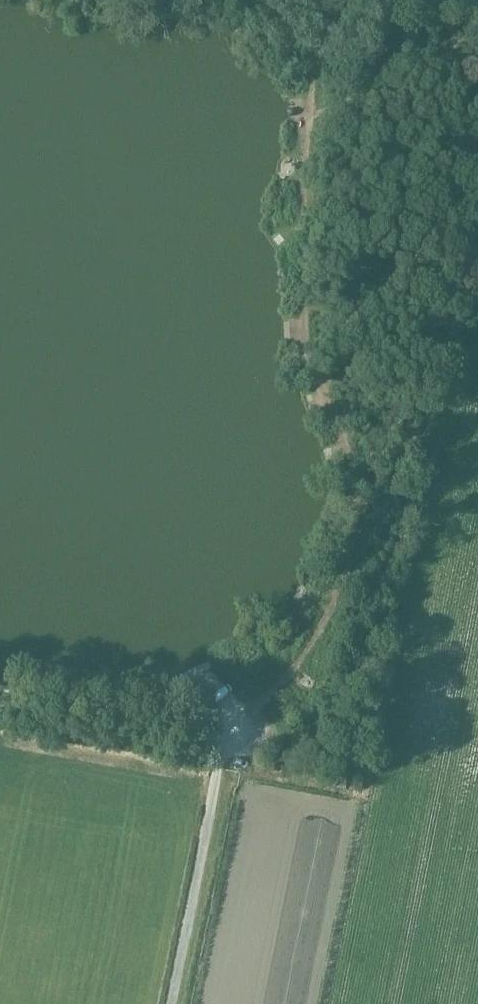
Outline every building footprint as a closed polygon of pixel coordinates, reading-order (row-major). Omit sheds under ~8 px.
[(283,782),(259,777),(257,786),(281,791),(283,782)]
